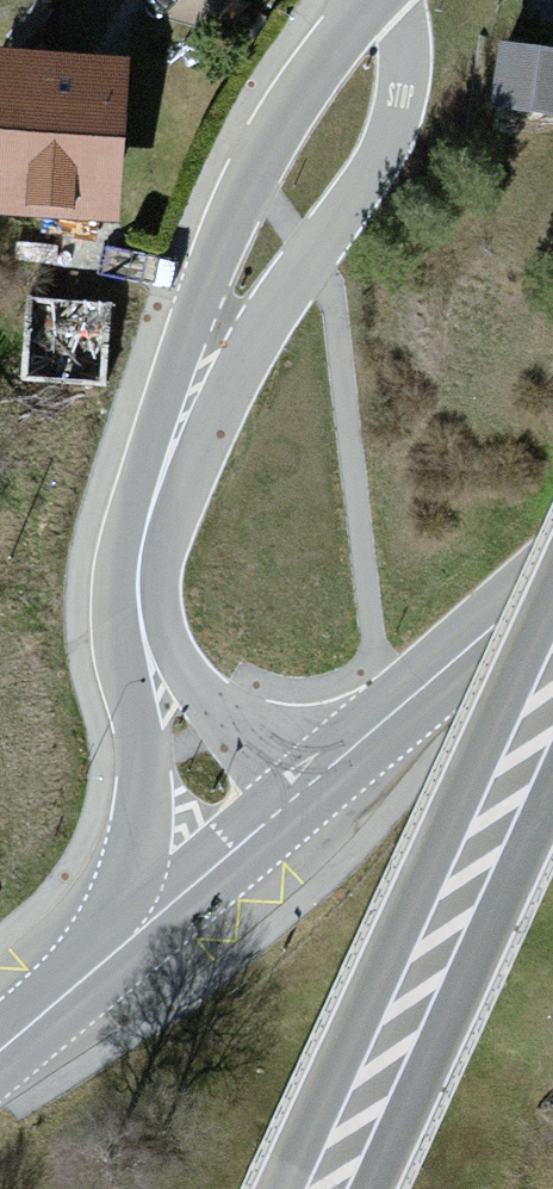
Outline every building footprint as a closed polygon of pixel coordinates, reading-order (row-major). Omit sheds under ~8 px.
[(499,37),(486,113),(552,125),(552,46),(499,37)] [(10,53),(0,218),(0,224),(147,233),(157,62),(10,53)] [(133,300),(33,296),(28,399),(129,403),(133,300)]
